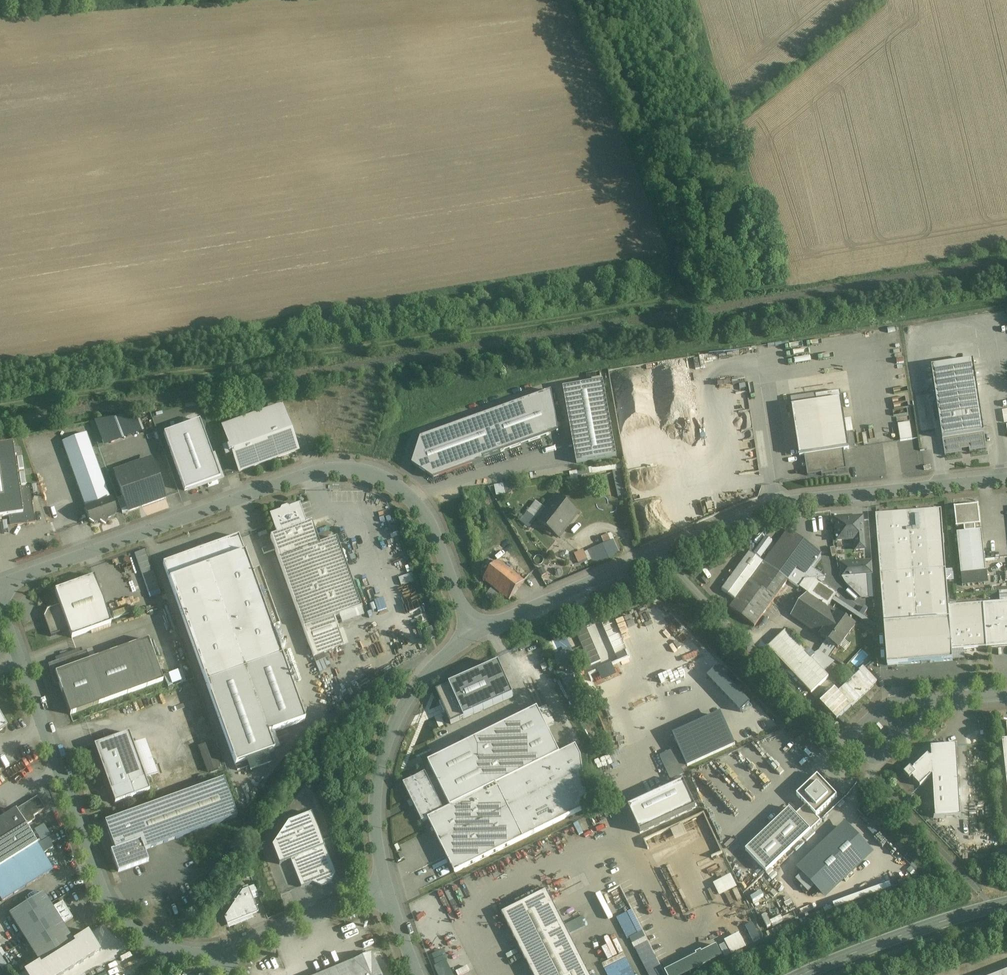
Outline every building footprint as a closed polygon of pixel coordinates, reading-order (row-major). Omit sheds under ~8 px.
[(931,368),(945,457),(962,454),(961,448),(969,447),(970,453),(987,450),(973,361),(931,368)] [(605,381),(564,389),(578,464),(618,456),(605,381)] [(551,392),(487,415),(501,452),(559,432),(551,392)] [(842,402),(791,408),(799,458),(805,457),(807,476),(848,472),(845,451),(850,450),(842,402)] [(96,422),(104,446),(143,433),(135,408),(96,422)] [(282,413),(225,434),(230,447),(223,450),(226,457),(233,455),(239,472),(296,451),(282,413)] [(487,415),(421,439),(412,465),(433,480),(484,462),(483,459),(501,452),(487,415)] [(201,420),(164,434),(185,492),(222,478),(201,420)] [(910,423),(898,425),(900,442),(912,440),(910,423)] [(110,500),(86,434),(62,443),(86,509),(110,500)] [(0,446),(0,518),(9,516),(23,514),(19,489),(13,444),(0,446)] [(152,461),(114,474),(128,512),(166,498),(152,461)] [(621,496),(625,495),(621,478),(616,480),(621,496)] [(497,494),(509,492),(507,483),(495,485),(497,494)] [(30,487),(19,489),(23,514),(9,516),(10,525),(17,524),(18,526),(35,524),(30,487)] [(556,495),(536,519),(559,538),(578,513),(556,495)] [(86,509),(85,509),(89,522),(94,524),(100,522),(105,524),(107,520),(113,517),(115,513),(111,500),(110,500),(86,509)] [(279,513),(269,517),(276,535),(306,525),(299,506),(289,509),(286,508),(280,510),(279,513)] [(978,507),(954,509),(956,529),(958,529),(975,527),(980,527),(978,507)] [(987,648),(984,604),(949,607),(941,510),(875,515),(887,667),(953,662),(952,651),(987,648)] [(854,519),(836,521),(837,539),(836,539),(836,540),(837,540),(837,541),(855,540),(856,551),(864,550),(863,533),(855,534),(854,521),(854,519)] [(862,520),(854,521),(855,534),(863,533),(862,520)] [(311,523),(306,525),(276,535),(270,537),(303,629),(333,618),(340,616),(361,608),(336,539),(319,545),(311,523)] [(975,527),(958,529),(959,535),(957,535),(961,575),(986,573),(981,532),(976,533),(975,527)] [(764,562),(789,581),(799,566),(812,548),(788,530),(764,562)] [(195,553),(163,564),(206,685),(281,658),(238,537),(206,549),(203,547),(196,549),(195,553)] [(611,542),(601,546),(608,560),(617,556),(611,542)] [(812,548),(799,566),(807,573),(821,554),(812,548)] [(148,592),(159,588),(146,550),(136,553),(148,592)] [(578,562),(588,560),(585,550),(575,553),(578,562)] [(735,601),(764,563),(750,553),(722,591),(735,601)] [(872,561),(841,564),(842,577),(873,575),(872,561)] [(524,583),(498,562),(483,580),(510,601),(524,583)] [(764,563),(735,601),(729,609),(754,627),(789,581),(764,562),(764,563)] [(987,584),(986,573),(961,575),(962,587),(987,584)] [(400,578),(402,586),(415,581),(413,574),(400,578)] [(873,575),(842,577),(847,586),(855,585),(861,587),(862,599),(870,598),(870,588),(874,588),(873,575)] [(94,577),(54,592),(59,606),(69,631),(71,639),(111,624),(94,577)] [(837,594),(816,581),(791,616),(838,649),(855,626),(828,607),(837,594)] [(263,600),(269,618),(276,616),(269,598),(263,600)] [(987,648),(1006,646),(1006,602),(984,604),(987,648)] [(59,606),(47,610),(43,617),(51,638),(69,631),(59,606)] [(364,616),(361,608),(340,616),(342,624),(364,616)] [(333,618),(303,629),(313,658),(343,645),(333,618)] [(432,628),(426,630),(430,640),(436,638),(432,628)] [(828,677),(785,632),(768,648),(811,694),(828,677)] [(151,635),(98,653),(96,646),(52,661),(59,681),(66,678),(76,708),(165,678),(151,635)] [(559,667),(573,662),(569,650),(571,649),(567,637),(551,642),(559,667)] [(281,658),(206,685),(235,766),(274,751),(268,735),(304,721),(281,658)] [(499,664),(436,692),(451,725),(470,716),(513,697),(499,664)] [(863,667),(822,705),(823,706),(838,722),(879,683),(863,667)] [(434,749),(424,754),(451,808),(444,812),(426,774),(403,785),(422,823),(428,820),(432,829),(434,833),(455,874),(587,808),(581,758),(576,747),(560,755),(537,709),(438,758),(434,749)] [(129,734),(94,746),(115,804),(149,791),(129,734)] [(208,772),(222,767),(211,741),(198,747),(208,772)] [(956,746),(931,748),(931,757),(933,777),(935,819),(960,817),(956,746)] [(928,755),(913,769),(914,770),(912,771),(910,768),(904,774),(910,781),(912,778),(914,780),(913,780),(920,787),(931,777),(933,777),(931,757),(930,758),(928,755)] [(676,768),(624,789),(644,839),(701,817),(686,782),(682,783),(676,768)] [(805,807),(816,818),(836,799),(816,779),(796,798),(805,807)] [(105,822),(115,850),(141,840),(145,851),(236,818),(223,780),(105,822)] [(37,798),(16,811),(25,827),(35,821),(33,818),(45,810),(37,798)] [(794,817),(809,832),(820,822),(816,818),(805,807),(794,817)] [(16,811),(0,821),(0,868),(3,866),(37,845),(25,827),(16,811)] [(789,811),(745,852),(765,873),(809,832),(794,817),(789,811)] [(335,874),(311,814),(288,823),(272,847),(279,865),(290,861),(301,888),(312,884),(321,888),(331,884),(335,874)] [(31,833),(44,852),(58,843),(46,824),(31,833)] [(844,824),(796,870),(824,900),(873,854),(844,824)] [(149,862),(145,851),(141,840),(115,850),(111,852),(118,873),(149,862)] [(37,845),(3,866),(19,892),(53,871),(37,845)] [(0,868),(0,900),(1,901),(1,902),(19,892),(3,866),(0,868)] [(732,875),(715,883),(721,896),(738,887),(732,875)] [(249,888),(242,891),(224,918),(227,925),(258,912),(249,888)] [(502,914),(532,974),(589,974),(546,891),(502,914)] [(52,908),(43,893),(9,914),(41,965),(75,944),(63,925),(52,908)] [(73,919),(63,902),(52,908),(63,925),(73,919)] [(633,923),(624,928),(629,938),(638,933),(633,923)] [(732,954),(747,947),(740,932),(725,940),(732,954)] [(634,942),(649,974),(689,974),(726,958),(719,944),(663,969),(647,936),(634,942)] [(9,967),(0,953),(0,973),(9,967)] [(319,974),(380,974),(371,953),(319,974)] [(628,958),(605,968),(608,974),(635,974),(628,958)]
